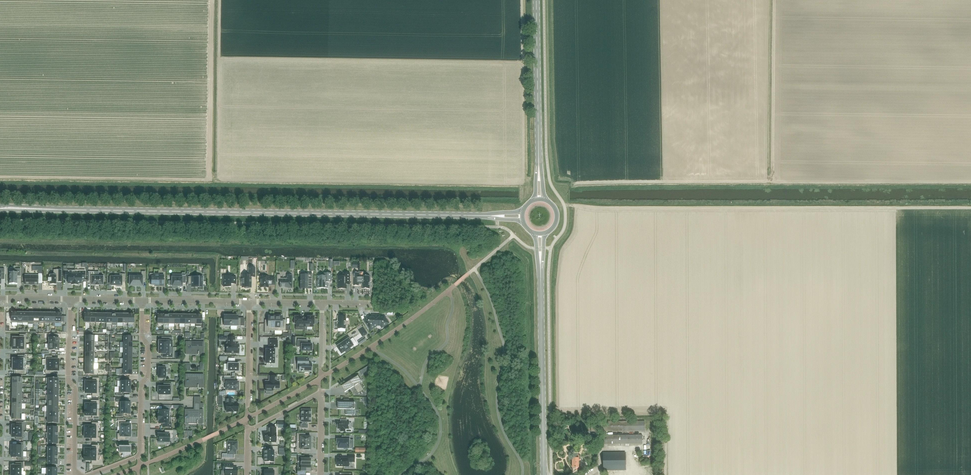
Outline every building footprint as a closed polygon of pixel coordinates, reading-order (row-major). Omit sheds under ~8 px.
[(246,275),(242,275),(242,279),(241,279),(241,284),(242,284),(242,287),(244,287),(244,288),(248,289),(248,287),(250,287),(251,279),(251,277),(255,277),(255,268),(248,268),(248,274),(246,274),(246,275)] [(10,276),(8,276),(8,280),(9,280),(9,284),(17,284),(17,276),(20,276),(21,269),(14,269),(14,272),(10,272),(10,276)] [(49,281),(49,285),(56,285),(56,282),(61,282),(62,270),(56,270),(56,275),(49,275),(49,278),(48,278),(48,281),(49,281)] [(75,271),(65,270),(65,280),(68,280),(68,284),(71,284),(71,285),(75,285),(75,271)] [(85,271),(75,271),(75,285),(78,285),(78,284),(81,284),(81,280),(85,280),(85,271)] [(94,272),(88,272),(88,282),(91,282),(91,285),(95,285),(99,285),(103,285),(103,281),(104,281),(104,276),(98,276),(98,277),(94,277),(94,272)] [(138,277),(130,277),(130,286),(142,286),(142,279),(145,279),(145,272),(142,272),(142,275),(138,275),(138,277)] [(371,282),(371,277),(370,277),(370,276),(363,276),(363,272),(359,272),(359,273),(354,273),(353,286),(359,286),(359,285),(362,285),(362,289),(363,289),(363,290),(367,290),(367,289),(370,289),(370,282),(371,282)] [(312,287),(312,273),(307,273),(307,275),(300,275),(300,281),(300,284),(300,289),(300,288),(304,288),(304,289),(305,289),(305,288),(308,288),(308,287),(312,287)] [(331,282),(331,274),(332,274),(332,273),(324,273),(324,274),(324,276),(317,276),(318,276),(317,288),(328,289),(328,288),(328,283),(331,283),(331,282)] [(114,276),(109,276),(109,281),(110,281),(110,285),(116,285),(116,287),(121,287),(122,280),(125,280),(125,274),(119,274),(119,277),(114,277),(114,276)] [(151,280),(150,280),(149,284),(151,284),(151,285),(159,285),(163,285),(164,275),(163,275),(163,276),(159,275),(159,274),(153,274),(153,277),(151,277),(151,280)] [(343,276),(338,276),(338,289),(347,289),(347,285),(350,285),(350,274),(343,274),(343,276)] [(280,275),(277,275),(277,283),(279,283),(279,287),(288,287),(288,288),(291,288),(292,275),(287,275),(287,278),(280,278),(280,275)] [(38,276),(25,276),(24,284),(38,284),(38,276)] [(182,277),(172,277),(172,286),(173,286),(173,288),(177,288),(177,286),(182,286),(182,283),(185,284),(185,276),(182,276),(182,277)] [(231,276),(223,276),(223,282),(222,282),(222,286),(223,286),(223,287),(231,287),(231,284),(236,284),(236,277),(231,277),(231,276)] [(202,284),(202,277),(198,277),(188,277),(188,283),(191,283),(191,287),(196,287),(202,287),(202,284)] [(268,277),(260,277),(260,288),(268,288),(268,285),(274,285),(274,278),(268,278),(268,277)] [(61,313),(55,313),(55,323),(61,324),(61,322),(64,322),(64,316),(61,316),(61,313)] [(221,319),(220,326),(230,326),(231,315),(227,315),(227,316),(224,316),(224,319),(221,319)] [(234,315),(231,315),(230,326),(240,326),(244,326),(244,319),(240,319),(237,319),(237,316),(234,316),(234,315)] [(264,324),(264,333),(269,333),(269,331),(275,331),(275,316),(268,316),(268,324),(264,324)] [(275,316),(275,331),(285,331),(285,320),(282,320),(282,316),(275,316)] [(339,317),(338,317),(338,324),(334,324),(334,330),(338,330),(338,329),(346,329),(346,317),(342,317),(342,316),(339,316),(339,317)] [(388,323),(384,317),(380,317),(380,316),(378,316),(375,316),(374,316),(373,316),(373,317),(369,317),(364,320),(371,330),(377,325),(381,325),(382,327),(388,323)] [(295,319),(293,319),(293,323),(295,323),(295,324),(296,324),(295,327),(301,327),(301,329),(304,329),(304,327),(304,318),(301,318),(301,317),(295,317),(295,319)] [(307,318),(304,318),(304,327),(312,327),(312,324),(313,324),(314,323),(315,323),(315,320),(314,320),(314,317),(307,317),(307,318)] [(363,327),(358,330),(363,337),(368,334),(363,327)] [(26,344),(26,335),(20,335),(19,338),(13,338),(13,343),(13,344),(26,344)] [(235,338),(227,337),(227,344),(226,344),(226,353),(239,353),(239,344),(235,344),(235,338)] [(349,339),(337,347),(342,354),(345,351),(346,352),(350,349),(350,348),(354,346),(349,339)] [(277,340),(269,340),(269,348),(270,348),(269,350),(266,349),(265,363),(274,364),(274,350),(274,348),(277,348),(277,340)] [(304,340),(297,340),(297,347),(301,347),(301,351),(312,351),(312,349),(313,349),(313,345),(312,345),(312,344),(304,344),(304,340)] [(204,355),(204,342),(186,342),(185,354),(186,354),(189,354),(190,352),(198,352),(198,355),(199,355),(199,354),(203,354),(203,355),(204,355)] [(26,353),(26,344),(13,344),(13,349),(19,349),(19,352),(26,353)] [(172,347),(159,347),(159,349),(158,349),(157,353),(158,353),(158,354),(163,354),(163,357),(172,357),(172,347)] [(23,365),(23,359),(25,359),(25,356),(19,355),(19,359),(12,358),(12,364),(23,365)] [(45,356),(45,365),(48,365),(58,365),(58,360),(52,359),(52,356),(45,356)] [(235,358),(228,358),(228,364),(228,371),(238,371),(238,370),(239,370),(239,367),(238,367),(238,364),(235,364),(235,358)] [(308,358),(297,358),(297,364),(299,364),(299,372),(301,372),(303,372),(311,372),(311,364),(308,364),(308,358)] [(23,370),(23,365),(12,364),(12,371),(19,371),(19,374),(25,374),(25,370),(23,370)] [(58,366),(58,365),(48,365),(48,370),(45,370),(45,374),(51,374),(52,371),(58,371),(58,366)] [(168,365),(162,365),(162,368),(158,368),(158,378),(159,378),(159,379),(163,379),(163,378),(165,378),(165,370),(168,370),(168,365)] [(203,388),(203,374),(203,375),(185,374),(185,388),(189,388),(189,385),(197,385),(197,388),(198,388),(203,388)] [(358,376),(358,375),(352,378),(352,379),(353,378),(353,379),(341,386),(345,392),(354,387),(357,392),(363,388),(360,383),(362,382),(358,376)] [(276,376),(269,376),(269,382),(265,381),(265,390),(273,391),(273,388),(279,389),(279,382),(276,382),(276,376)] [(85,381),(85,387),(98,387),(98,382),(99,382),(99,378),(92,378),(92,381),(85,381)] [(131,385),(131,381),(122,381),(122,378),(116,378),(116,381),(121,381),(121,387),(130,387),(130,385),(131,385)] [(232,379),(223,379),(223,383),(226,383),(226,390),(238,390),(238,388),(239,388),(239,385),(238,384),(238,382),(232,382),(232,379)] [(158,387),(158,395),(170,395),(170,387),(171,387),(171,384),(165,384),(165,387),(158,387)] [(98,387),(85,387),(85,393),(92,393),(92,397),(98,397),(99,393),(98,393),(98,387)] [(131,393),(131,389),(130,389),(130,387),(121,387),(118,387),(118,393),(116,393),(116,396),(122,396),(122,393),(131,393)] [(122,399),(116,399),(116,402),(120,402),(120,408),(130,408),(130,406),(131,406),(131,402),(122,402),(122,399)] [(226,404),(226,411),(226,412),(233,412),(233,411),(238,411),(238,404),(233,404),(233,399),(226,399),(226,404)] [(349,399),(344,399),(344,402),(338,402),(338,409),(345,409),(345,415),(352,415),(352,410),(353,410),(353,409),(355,409),(355,402),(349,402),(349,399)] [(85,410),(96,410),(96,404),(99,404),(99,401),(92,401),(92,404),(85,404),(85,410)] [(158,414),(158,417),(171,417),(170,417),(170,411),(170,407),(164,407),(164,411),(159,411),(159,414),(158,414)] [(130,408),(120,408),(120,414),(116,414),(116,417),(122,417),(122,414),(131,414),(131,410),(130,410),(130,408)] [(203,424),(203,410),(202,410),(190,410),(190,411),(185,410),(185,409),(184,409),(184,424),(185,424),(185,423),(189,423),(189,420),(197,420),(197,424),(198,424),(198,423),(202,423),(202,424),(203,424)] [(96,410),(85,410),(85,416),(92,416),(92,419),(98,419),(99,416),(98,416),(98,410),(96,410)] [(311,422),(311,410),(301,410),(301,422),(302,422),(302,424),(301,424),(300,428),(307,428),(308,424),(306,424),(306,422),(311,422)] [(171,417),(158,417),(158,421),(159,421),(158,424),(162,424),(162,427),(171,427),(171,417)] [(347,419),(341,419),(340,422),(337,422),(337,429),(340,429),(340,432),(345,432),(345,429),(349,429),(349,422),(346,422),(347,419)] [(124,420),(118,420),(117,427),(120,427),(120,430),(130,430),(130,424),(124,424),(124,420)] [(644,421),(591,422),(591,431),(604,431),(604,435),(591,435),(591,444),(642,443),(642,435),(606,435),(606,431),(645,431),(644,421)] [(18,425),(12,425),(12,429),(11,429),(11,431),(24,431),(24,422),(18,422),(18,425)] [(84,426),(84,432),(98,432),(98,427),(98,423),(92,423),(92,426),(84,426)] [(275,427),(268,427),(268,433),(264,433),(264,441),(276,442),(276,441),(276,437),(276,433),(275,433),(275,427)] [(130,430),(120,430),(120,434),(117,434),(117,440),(123,440),(123,437),(130,437),(130,430)] [(24,431),(11,431),(11,433),(11,437),(18,437),(18,440),(23,440),(24,431)] [(165,434),(157,434),(157,438),(158,438),(158,442),(158,443),(164,443),(164,442),(169,442),(169,437),(172,437),(173,431),(165,431),(165,434)] [(98,432),(84,432),(84,438),(92,438),(91,441),(99,442),(99,438),(98,438),(98,432)] [(310,443),(310,438),(303,438),(303,434),(296,434),(296,443),(310,443)] [(344,440),(337,440),(337,444),(338,444),(338,448),(344,448),(344,449),(348,449),(348,448),(349,448),(349,440),(350,440),(350,436),(344,436),(344,440)] [(227,454),(222,454),(222,458),(229,458),(229,454),(236,454),(236,447),(237,447),(237,442),(227,442),(227,454)] [(11,445),(11,451),(23,452),(23,443),(17,443),(17,445),(11,445)] [(310,450),(310,443),(296,443),(296,449),(294,449),(294,453),(303,453),(303,450),(310,450)] [(126,444),(117,444),(117,447),(119,447),(119,452),(123,452),(124,456),(130,454),(130,447),(126,447),(126,444)] [(98,445),(92,445),(92,449),(84,448),(84,454),(98,455),(98,449),(98,445)] [(264,450),(264,462),(273,462),(274,450),(264,450)] [(23,452),(11,451),(11,457),(17,457),(17,460),(23,461),(23,452)] [(604,470),(626,470),(625,453),(603,453),(604,470)] [(98,455),(84,454),(84,455),(84,460),(92,461),(92,464),(99,464),(99,460),(98,460),(98,455)] [(349,455),(349,458),(337,458),(337,466),(349,466),(349,462),(355,462),(355,455),(349,455)] [(305,459),(304,458),(304,456),(297,456),(297,461),(301,461),(300,465),(310,465),(310,459),(305,459)] [(11,470),(11,472),(21,472),(21,468),(23,468),(23,463),(17,463),(17,466),(11,466),(11,467),(10,467),(10,470),(11,470)] [(225,474),(237,474),(237,468),(233,467),(233,464),(223,464),(223,470),(225,470),(225,474)] [(310,465),(300,465),(297,465),(297,474),(303,474),(304,472),(310,472),(310,470),(311,470),(311,468),(311,467),(310,467),(310,465)]
